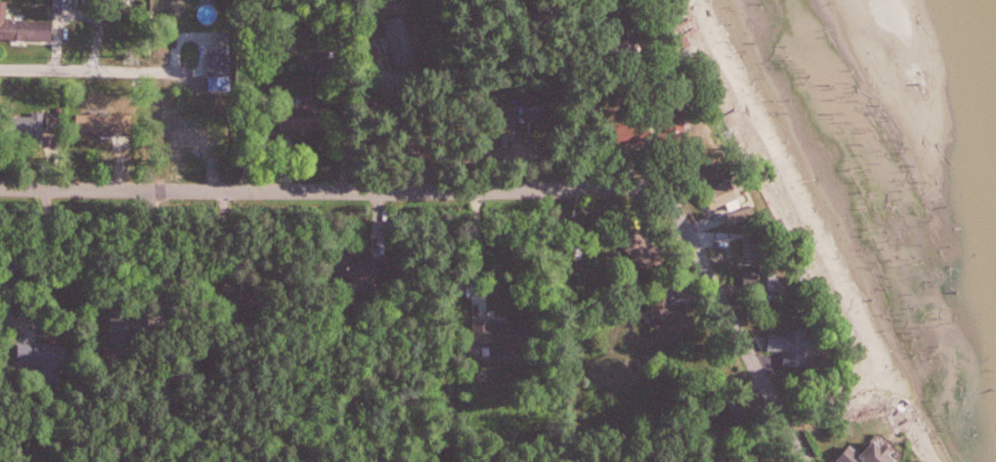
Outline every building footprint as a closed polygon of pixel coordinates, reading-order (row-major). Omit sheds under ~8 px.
[(54,10),(74,10),(74,0),(54,0),(54,10)] [(54,42),(55,21),(9,20),(9,1),(0,1),(0,40),(54,42)] [(17,114),(17,138),(46,138),(46,114),(17,114)] [(130,115),(78,115),(78,134),(123,134),(123,144),(130,144),(130,115)] [(219,130),(203,130),(203,119),(184,119),(184,146),(219,146),(219,130)] [(749,209),(740,181),(723,186),(732,214),(749,209)] [(778,259),(778,236),(749,236),(749,259),(778,259)] [(784,271),(750,271),(750,297),(784,297),(784,271)] [(533,351),(533,321),(475,321),(475,346),(495,346),(495,351),(533,351)] [(789,368),(817,368),(817,356),(824,356),(824,333),(793,332),(793,336),(772,335),(771,353),(789,354),(789,368)] [(41,366),(41,384),(69,386),(71,347),(22,345),(21,365),(41,366)] [(885,436),(867,455),(857,445),(843,459),(846,461),(903,461),(907,458),(885,436)]
